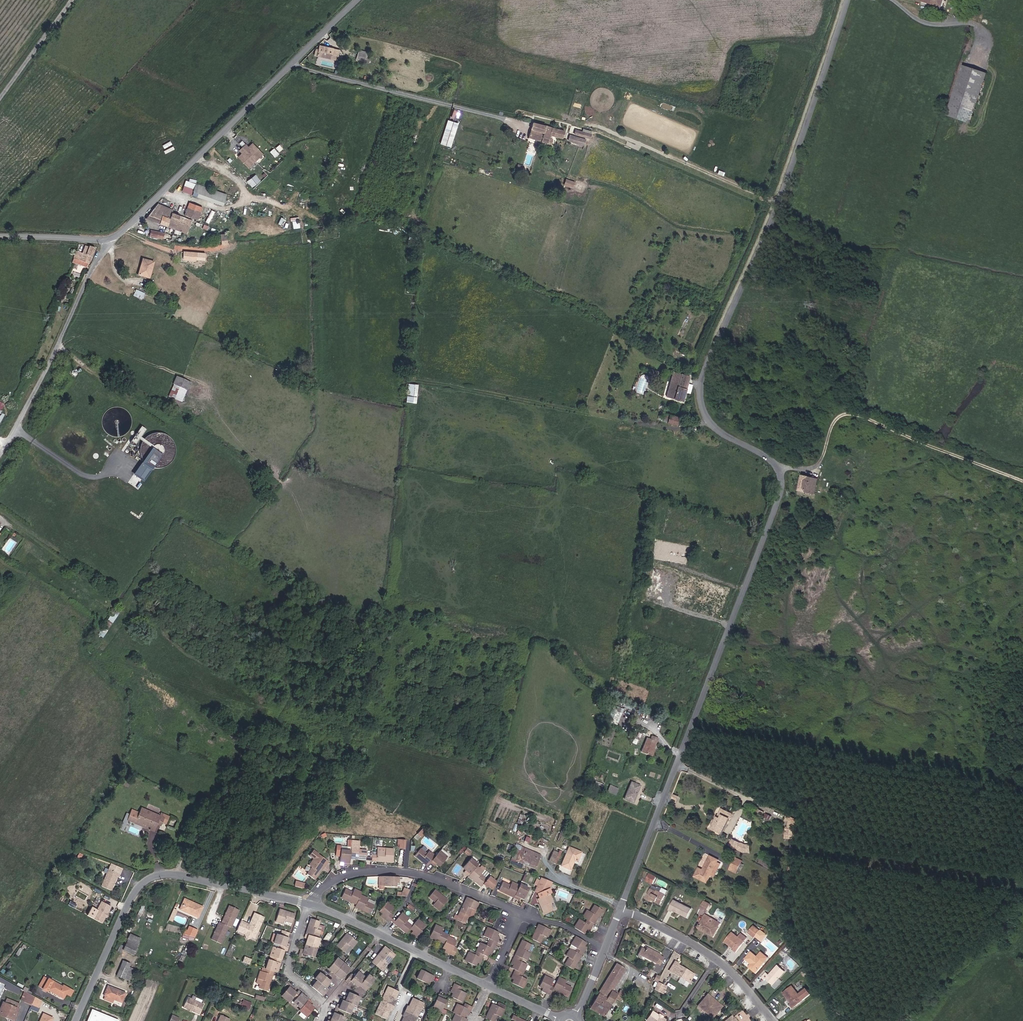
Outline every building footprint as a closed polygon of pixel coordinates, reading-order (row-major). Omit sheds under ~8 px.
[(948,10),(951,0),(916,0),(948,10)] [(320,58),(336,61),(339,49),(326,46),(325,51),(324,55),(320,54),(320,58)] [(336,61),(344,63),(347,50),(339,49),(336,61)] [(370,62),(372,52),(358,49),(356,59),(370,62)] [(388,65),(385,65),(387,57),(378,55),(376,66),(387,69),(388,65)] [(972,123),(987,72),(962,65),(947,116),(972,123)] [(446,141),(456,143),(461,121),(451,119),(446,141)] [(551,139),(553,135),(555,128),(536,123),(531,137),(552,143),(553,140),(551,139)] [(575,129),(574,134),(591,138),(592,130),(582,128),(582,130),(575,129)] [(557,136),(564,138),(566,131),(559,129),(557,136)] [(569,134),(568,141),(585,144),(586,137),(569,134)] [(256,159),(268,143),(257,135),(253,139),(250,137),(245,144),(249,146),(245,151),(256,159)] [(270,150),(275,157),(279,154),(275,147),(270,150)] [(255,173),(247,180),(253,187),(261,180),(255,173)] [(229,199),(233,188),(201,177),(198,187),(229,199)] [(566,187),(573,189),(575,182),(571,181),(570,183),(567,183),(566,187)] [(192,206),(205,210),(207,206),(193,200),(192,206)] [(171,224),(173,217),(175,210),(176,207),(162,201),(153,209),(150,215),(155,217),(155,218),(171,224)] [(190,212),(203,217),(205,210),(192,206),(190,212)] [(173,217),(180,219),(182,212),(175,210),(173,217)] [(178,226),(195,232),(200,219),(182,212),(180,219),(178,226)] [(171,224),(178,226),(180,219),(173,217),(171,224)] [(293,221),(294,228),(301,227),(300,220),(293,221)] [(153,232),(160,234),(162,228),(155,226),(153,232)] [(93,257),(95,258),(99,249),(93,246),(92,248),(88,247),(83,261),(91,263),(93,257)] [(187,257),(199,258),(199,250),(187,249),(187,257)] [(140,272),(151,275),(156,260),(145,257),(140,272)] [(133,296),(142,299),(145,293),(136,289),(133,296)] [(670,394),(685,399),(692,374),(681,371),(682,367),(677,365),(670,394)] [(176,375),(168,396),(182,402),(191,382),(176,375)] [(407,402),(417,402),(418,384),(408,383),(407,402)] [(666,419),(679,423),(681,415),(668,411),(666,419)] [(134,445),(144,428),(140,426),(130,442),(134,445)] [(148,484),(155,474),(146,468),(139,478),(148,484)] [(800,489),(817,493),(821,479),(804,474),(800,489)] [(607,720),(617,724),(624,709),(614,705),(607,720)] [(653,748),(655,749),(657,742),(658,743),(659,739),(652,736),(651,740),(648,739),(642,753),(650,756),(653,748)] [(628,799),(636,803),(643,786),(634,783),(628,799)] [(619,796),(622,788),(611,784),(608,792),(619,796)] [(715,831),(725,835),(731,819),(727,818),(729,812),(723,810),(715,831)] [(175,827),(179,827),(182,817),(174,815),(173,820),(153,815),(150,827),(161,831),(165,832),(166,827),(170,829),(174,830),(175,827)] [(418,832),(422,836),(427,830),(423,826),(418,832)] [(351,855),(368,857),(368,856),(369,849),(361,848),(361,839),(353,838),(353,840),(352,847),(352,849),(351,855)] [(735,847),(743,850),(746,844),(738,841),(735,847)] [(351,860),(351,855),(352,849),(342,848),(342,846),(339,845),(338,853),(341,853),(341,857),(347,857),(347,860),(351,860)] [(378,859),(393,860),(394,848),(379,846),(378,857),(378,859)] [(528,866),(534,852),(521,846),(519,851),(522,852),(518,862),(528,866)] [(313,865),(308,871),(315,876),(322,867),(321,867),(322,865),(323,866),(328,859),(314,849),(311,854),(315,857),(310,863),(313,865)] [(429,865),(431,861),(437,855),(430,850),(428,853),(422,849),(416,856),(429,865)] [(576,863),(579,864),(583,854),(571,849),(563,868),(572,871),(576,863)] [(437,862),(441,865),(448,857),(440,850),(437,855),(431,861),(435,864),(437,862)] [(561,855),(554,851),(549,862),(556,865),(561,855)] [(528,866),(537,870),(543,856),(534,852),(528,866)] [(465,871),(470,874),(477,866),(479,864),(471,858),(464,868),(466,870),(465,871)] [(700,881),(713,886),(722,862),(714,859),(708,874),(704,872),(700,881)] [(736,868),(744,871),(747,863),(739,860),(736,868)] [(120,875),(124,866),(112,861),(102,884),(112,889),(115,882),(114,881),(115,879),(116,880),(119,874),(120,875)] [(491,876),(489,878),(483,872),(484,871),(477,866),(470,874),(483,886),(485,884),(487,886),(489,885),(493,889),(497,881),(491,876)] [(491,876),(492,875),(486,869),(484,871),(483,872),(489,878),(491,876)] [(400,877),(382,875),(382,884),(385,884),(395,885),(396,880),(400,880),(400,877)] [(654,875),(651,882),(658,885),(661,878),(654,875)] [(548,903),(553,901),(549,894),(552,893),(550,888),(551,882),(541,878),(536,891),(538,892),(541,898),(540,899),(545,912),(551,910),(548,903)] [(500,891),(515,897),(520,885),(518,884),(517,885),(513,883),(512,886),(504,882),(500,891)] [(521,898),(525,899),(529,889),(520,885),(515,897),(520,899),(521,898)] [(342,895),(356,902),(362,891),(362,890),(354,886),(352,890),(346,887),(342,895)] [(401,893),(407,896),(410,890),(405,887),(401,893)] [(662,904),(666,905),(674,890),(668,887),(666,891),(663,889),(661,892),(656,890),(652,900),(658,903),(659,900),(663,902),(662,904)] [(440,910),(448,900),(436,890),(431,897),(437,901),(434,905),(440,910)] [(370,912),(374,904),(366,900),(368,897),(364,895),(365,892),(362,891),(356,902),(355,904),(370,912)] [(191,911),(200,915),(205,904),(189,898),(186,907),(189,908),(192,909),(191,911)] [(469,916),(473,917),(480,902),(469,898),(466,903),(460,916),(455,914),(453,918),(465,923),(469,916)] [(385,917),(389,920),(398,908),(388,900),(380,909),(387,914),(385,917)] [(108,917),(110,912),(111,913),(115,905),(106,901),(97,919),(106,923),(109,917),(108,917)] [(682,913),(695,918),(699,910),(679,901),(674,911),(680,915),(682,913)] [(243,907),(232,902),(225,919),(222,918),(214,936),(224,940),(232,923),(235,924),(243,907)] [(711,910),(713,912),(716,907),(709,903),(705,910),(710,912),(711,910)] [(587,919),(593,922),(602,910),(596,906),(591,912),(588,910),(583,916),(587,919)] [(287,919),(294,922),(297,913),(283,908),(278,920),(285,923),(287,919)] [(246,918),(245,917),(241,927),(247,929),(247,928),(259,934),(268,914),(259,910),(255,919),(254,922),(251,920),(246,918)] [(412,927),(414,925),(407,920),(409,917),(402,912),(395,922),(408,932),(412,927)] [(710,920),(705,930),(719,937),(727,924),(717,918),(711,915),(709,919),(710,920)] [(324,929),(320,928),(322,920),(314,918),(309,933),(321,937),(324,929)] [(426,931),(422,928),(426,924),(419,918),(414,925),(412,927),(419,932),(417,935),(421,937),(426,931)] [(576,928),(583,932),(588,925),(590,927),(593,922),(587,919),(585,923),(580,920),(575,928),(576,928)] [(544,936),(547,937),(551,929),(539,924),(532,939),(541,943),(544,936)] [(193,933),(198,934),(201,927),(197,925),(193,933)] [(448,938),(449,935),(442,932),(443,929),(435,925),(430,937),(445,944),(448,938)] [(494,940),(496,936),(498,932),(487,927),(484,935),(489,937),(486,942),(495,946),(497,942),(494,940)] [(761,938),(766,932),(760,928),(755,933),(761,938)] [(130,937),(141,942),(144,936),(133,931),(130,937)] [(293,942),(290,941),(293,935),(282,931),(278,940),(284,942),(292,945),(293,942)] [(352,943),(356,946),(361,939),(351,931),(340,946),(346,951),(352,943)] [(761,938),(768,943),(773,937),(766,932),(761,938)] [(309,944),(320,947),(323,937),(321,937),(309,933),(308,937),(311,937),(309,944)] [(743,954),(753,940),(747,936),(745,939),(737,934),(732,941),(740,948),(739,951),(743,954)] [(581,950),(585,944),(586,942),(576,936),(571,944),(576,947),(574,950),(583,956),(585,952),(581,950)] [(125,948),(137,952),(141,942),(130,937),(127,944),(125,943),(121,949),(124,950),(125,948)] [(454,955),(458,946),(454,945),(456,942),(448,938),(445,944),(444,947),(451,950),(450,953),(454,955)] [(531,953),(527,951),(531,943),(522,939),(515,955),(523,959),(527,961),(531,953)] [(275,956),(284,959),(288,949),(290,950),(292,945),(284,942),(282,947),(276,945),(272,955),(275,956)] [(491,949),(493,950),(495,946),(486,942),(485,945),(479,943),(475,951),(485,956),(487,957),(488,955),(491,949)] [(303,952),(317,957),(320,947),(309,944),(308,950),(304,949),(303,952)] [(384,947),(374,960),(381,966),(384,963),(386,965),(389,961),(390,962),(398,953),(393,949),(392,950),(391,952),(386,949),(384,947)] [(566,964),(574,970),(583,956),(574,950),(571,948),(567,957),(569,958),(566,964)] [(641,957),(662,969),(667,961),(664,959),(665,956),(651,949),(648,953),(644,951),(641,957)] [(477,967),(478,964),(481,958),(483,959),(485,956),(475,951),(473,954),(468,952),(464,961),(477,967)] [(515,970),(523,973),(527,965),(522,962),(523,959),(515,955),(514,959),(516,960),(513,965),(512,968),(515,970)] [(758,969),(756,971),(760,975),(771,963),(767,960),(769,957),(767,955),(763,960),(757,955),(751,963),(757,968),(758,969)] [(270,969),(280,972),(284,959),(275,956),(270,969)] [(331,968),(338,973),(346,963),(340,958),(331,968)] [(121,975),(127,977),(133,963),(127,960),(121,975)] [(344,976),(346,973),(352,967),(346,963),(338,973),(343,977),(344,976)] [(696,985),(701,977),(684,967),(685,965),(680,963),(675,971),(680,974),(679,976),(696,985)] [(263,988),(270,991),(276,974),(279,975),(280,972),(270,969),(266,967),(265,970),(263,970),(260,978),(262,979),(260,983),(264,984),(263,988)] [(437,980),(437,979),(440,972),(429,967),(428,970),(425,969),(420,978),(431,982),(433,978),(437,980)] [(614,995),(615,994),(629,972),(621,967),(603,996),(610,1000),(614,995)] [(772,981),(778,987),(790,973),(783,967),(775,977),(771,974),(767,979),(770,982),(772,981)] [(527,980),(523,978),(524,974),(523,973),(515,970),(513,975),(516,976),(513,980),(512,983),(523,988),(527,980)] [(329,986),(334,980),(324,971),(319,978),(321,980),(329,986)] [(360,985),(362,983),(368,976),(361,971),(357,974),(355,972),(350,977),(348,979),(353,982),(354,981),(360,985)] [(362,983),(369,989),(377,979),(370,973),(368,976),(362,983)] [(10,984),(12,982),(0,975),(0,980),(1,979),(10,984)] [(554,987),(551,985),(553,980),(544,975),(539,986),(541,987),(548,990),(546,992),(551,995),(554,989),(554,987)] [(569,996),(572,987),(566,984),(567,981),(558,977),(554,987),(554,989),(569,996)] [(51,991),(52,988),(56,979),(52,978),(46,988),(51,991)] [(67,993),(70,995),(74,985),(68,983),(67,985),(56,979),(52,988),(66,996),(67,993)] [(327,995),(332,989),(329,986),(321,980),(316,986),(327,995)] [(19,986),(12,982),(10,984),(9,987),(16,991),(19,986)] [(292,1002),(297,996),(300,993),(296,989),(298,987),(295,984),(285,996),(292,1002)] [(456,996),(467,1001),(471,992),(464,989),(465,987),(460,984),(458,987),(459,988),(456,996)] [(657,991),(663,994),(667,988),(660,984),(657,991)] [(126,1002),(129,993),(113,986),(108,995),(110,996),(109,1000),(116,1003),(118,999),(126,1002)] [(397,1002),(397,1000),(402,991),(392,986),(377,1013),(388,1019),(393,1010),(393,1009),(395,1010),(398,1002),(397,1002)] [(796,988),(787,996),(790,1001),(792,999),(794,1002),(793,1003),(795,1007),(794,1008),(796,1011),(816,995),(811,990),(803,996),(796,988)] [(305,1008),(313,999),(302,990),(300,993),(297,996),(301,999),(298,1002),(305,1008)] [(37,1006),(43,1009),(47,1002),(28,991),(24,999),(37,1006)] [(356,1003),(360,1005),(364,996),(353,991),(351,996),(348,995),(346,999),(356,1003)] [(446,1011),(448,1008),(451,1000),(447,998),(448,995),(442,993),(436,1007),(446,1011)] [(594,1009),(607,1018),(619,999),(614,995),(610,1000),(603,996),(594,1009)] [(715,1020),(726,1008),(713,995),(702,1007),(715,1020)] [(188,997),(184,1009),(189,1011),(193,1012),(201,1015),(205,1004),(203,1003),(204,1000),(197,997),(196,1000),(188,997)] [(427,1003),(416,998),(411,1007),(411,1008),(409,1007),(406,1014),(407,1015),(407,1016),(404,1020),(418,1020),(427,1003)] [(303,1011),(311,1017),(318,1008),(313,1004),(315,1001),(313,999),(305,1008),(303,1011)] [(339,1006),(353,1012),(356,1003),(346,999),(344,1003),(341,1002),(339,1006)] [(23,1007),(9,1002),(8,1006),(4,1017),(8,1018),(7,1020),(9,1020),(13,1020),(16,1020),(18,1020),(23,1007)] [(474,1009),(476,1010),(478,1006),(470,1002),(468,1006),(460,1003),(456,1011),(460,1013),(470,1017),(471,1014),(474,1009)] [(505,1016),(508,1008),(497,1004),(492,1016),(492,1018),(498,1020),(499,1020),(502,1015),(505,1016)] [(350,1016),(337,1011),(336,1015),(332,1014),(330,1019),(333,1020),(347,1020),(350,1016)] [(666,1018),(664,1020),(662,1018),(663,1017),(656,1013),(651,1020),(669,1020),(666,1018)]
